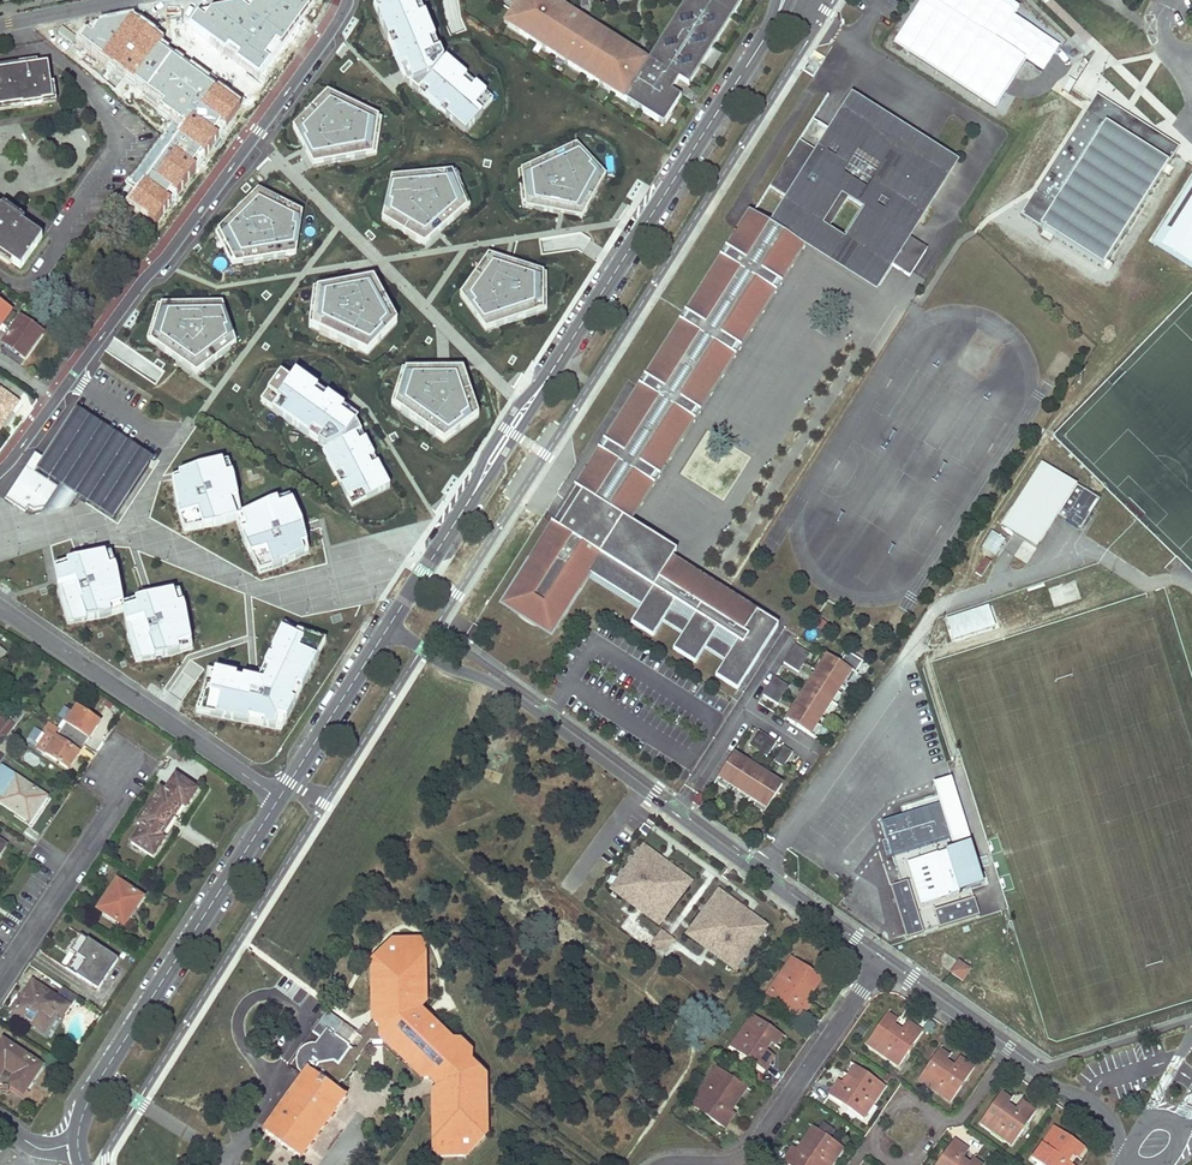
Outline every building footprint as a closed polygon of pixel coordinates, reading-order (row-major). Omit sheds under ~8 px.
[(190,27),(259,78),(315,3),(315,0),(278,0),(199,14),(190,27)] [(374,7),(405,82),(466,134),(494,101),(446,61),(444,64),(418,0),(384,0),(374,7)] [(506,18),(522,28),(519,34),(533,44),(537,38),(548,45),(544,50),(554,56),(557,51),(568,58),(565,63),(597,84),(601,79),(613,86),(610,92),(625,102),(629,96),(644,106),(641,111),(657,122),(664,109),(670,113),(679,97),(676,95),(683,83),(686,85),(692,75),(687,72),(694,61),(699,64),(701,59),(704,59),(706,56),(701,53),(707,41),(713,45),(722,29),(717,25),(726,9),(731,13),(739,0),(693,0),(689,6),(684,3),(678,12),(683,15),(676,28),(669,24),(664,33),(669,36),(662,47),(657,44),(649,58),(646,58),(646,59),(644,58),(641,64),(632,58),(635,53),(620,44),(617,49),(605,41),(608,36),(592,26),(589,31),(574,21),(577,16),(560,5),(557,10),(546,3),(548,0),(517,0),(506,18)] [(1009,0),(921,0),(894,43),(994,106),(1024,59),(1042,70),(1058,46),(1014,18),(1021,7),(1009,0)] [(130,206),(155,224),(246,101),(204,70),(198,78),(172,58),(175,54),(131,21),(90,28),(80,43),(147,92),(143,97),(187,129),(130,206)] [(23,106),(43,103),(43,101),(53,99),(48,64),(38,66),(38,61),(30,62),(23,64),(24,68),(3,71),(8,106),(22,104),(23,106)] [(1069,79),(1063,90),(1069,93),(1075,83),(1069,79)] [(797,137),(768,182),(782,191),(763,220),(773,226),(802,245),(805,246),(871,289),(888,262),(911,276),(929,248),(905,233),(953,158),(845,90),(809,145),(797,137)] [(327,93),(294,128),(313,167),(377,156),(382,119),(327,93)] [(1039,228),(1039,229),(1103,270),(1167,167),(1180,148),(1097,96),(1021,216),(1039,228)] [(626,130),(642,138),(645,132),(630,123),(626,130)] [(576,144),(517,171),(523,207),(582,218),(606,175),(576,144)] [(456,172),(392,179),(382,220),(424,246),(438,234),(470,206),(456,172)] [(1152,244),(1191,269),(1191,180),(1152,244)] [(259,191),(216,235),(232,265),(297,256),(303,213),(259,191)] [(342,200),(338,215),(352,219),(356,204),(342,200)] [(0,213),(0,250),(32,272),(54,241),(34,228),(35,226),(25,218),(14,210),(12,212),(4,207),(0,213)] [(763,220),(753,214),(729,251),(723,260),(689,316),(683,325),(648,380),(642,389),(608,444),(602,453),(578,491),(583,494),(560,530),(555,527),(522,579),(518,588),(516,594),(516,598),(517,605),(518,608),(520,611),(523,615),(527,619),(531,621),(534,622),(537,623),(540,623),(544,623),(547,623),(551,622),(555,620),(558,619),(561,616),(567,606),(587,575),(641,609),(633,623),(654,636),(663,623),(684,635),(675,649),(697,663),(706,649),(726,662),(718,676),(739,690),(760,657),(752,652),(758,644),(765,648),(778,627),(672,560),(659,581),(609,550),(627,522),(802,245),(773,226),(763,220)] [(802,245),(627,522),(630,524),(805,246),(802,245)] [(723,260),(729,251),(725,249),(720,258),(723,260)] [(488,256),(460,295),(486,331),(547,311),(547,274),(506,262),(488,256)] [(373,281),(314,292),(309,329),(367,355),(397,324),(373,281)] [(0,326),(11,311),(0,304),(0,327),(0,326)] [(160,306),(147,340),(198,375),(237,345),(223,306),(160,306)] [(683,325),(689,316),(685,313),(679,322),(683,325)] [(10,333),(2,343),(25,359),(42,334),(20,318),(10,333)] [(403,371),(391,405),(444,443),(478,416),(462,370),(444,371),(403,371)] [(292,382),(282,375),(262,403),(326,450),(323,451),(352,507),(390,487),(353,416),(296,375),(292,382)] [(642,389),(648,380),(644,377),(639,387),(642,389)] [(17,402),(0,390),(0,426),(17,402)] [(73,416),(149,466),(153,459),(77,410),(72,415),(73,416)] [(149,466),(73,416),(45,459),(35,453),(5,498),(26,512),(29,507),(33,510),(36,510),(69,503),(67,493),(70,488),(115,518),(149,466)] [(602,453),(608,444),(604,442),(598,451),(602,453)] [(189,529),(217,524),(236,518),(231,500),(238,498),(233,473),(227,475),(223,461),(198,467),(172,479),(177,509),(180,517),(185,516),(189,529)] [(227,475),(233,473),(229,461),(223,461),(227,475)] [(1099,499),(1042,462),(1001,525),(1036,547),(1057,514),(1080,529),(1099,499)] [(570,495),(551,525),(555,527),(560,530),(583,494),(578,491),(574,489),(570,495)] [(241,516),(238,498),(231,500),(236,518),(241,516)] [(277,501),(279,507),(292,504),(289,498),(277,501)] [(241,516),(236,518),(243,538),(257,567),(270,561),(272,568),(278,567),(308,553),(303,525),(292,504),(279,507),(277,501),(241,516)] [(184,530),(189,529),(185,516),(180,517),(184,530)] [(630,524),(627,522),(609,550),(659,581),(672,560),(677,553),(630,524)] [(1004,539),(992,531),(983,546),(995,554),(1004,539)] [(111,554),(105,555),(109,569),(115,567),(111,554)] [(77,560),(67,562),(69,567),(56,572),(60,598),(63,610),(69,608),(73,622),(105,617),(124,611),(126,627),(132,648),(137,647),(142,660),(157,657),(179,652),(178,646),(191,642),(186,613),(183,604),(178,606),(173,593),(151,597),(148,597),(123,604),(117,573),(115,567),(109,569),(105,555),(77,560)] [(272,568),(270,561),(257,567),(259,573),(272,568)] [(67,562),(55,567),(56,572),(69,567),(67,562)] [(1044,581),(989,598),(997,624),(1053,607),(1044,581)] [(178,606),(183,604),(179,591),(173,593),(178,606)] [(988,606),(948,619),(954,638),(994,625),(988,606)] [(69,608),(63,610),(67,623),(73,622),(69,608)] [(296,636),(298,631),(285,623),(282,630),(296,636)] [(482,630),(474,625),(465,640),(473,645),(482,630)] [(254,679),(215,671),(212,685),(206,684),(199,705),(212,707),(211,714),(245,721),(246,717),(261,720),(260,724),(275,727),(278,715),(286,718),(294,701),(291,699),(298,685),(302,687),(319,653),(313,650),(319,638),(298,631),(296,636),(282,630),(257,680),(254,679)] [(313,650),(319,653),(325,640),(319,638),(313,650)] [(191,642),(178,646),(179,652),(193,648),(191,642)] [(760,657),(765,648),(758,644),(752,652),(760,657)] [(795,645),(784,664),(799,673),(811,655),(795,645)] [(137,647),(132,648),(135,662),(142,660),(137,647)] [(857,675),(828,656),(787,721),(816,740),(823,728),(818,725),(825,715),(830,718),(844,696),(839,693),(845,683),(850,686),(857,675)] [(212,685),(215,671),(208,669),(206,684),(212,685)] [(775,678),(763,696),(778,705),(790,687),(775,678)] [(294,701),(302,687),(298,685),(291,699),(294,701)] [(211,714),(212,707),(199,705),(196,712),(211,714)] [(77,708),(61,731),(80,743),(89,728),(93,731),(99,722),(77,708)] [(286,718),(278,715),(275,727),(281,728),(286,718)] [(0,723),(0,735),(3,737),(8,729),(0,723)] [(80,743),(61,731),(51,724),(36,748),(68,769),(74,759),(70,757),(80,743)] [(89,728),(80,743),(84,745),(93,731),(89,728)] [(767,758),(777,743),(759,732),(749,746),(767,758)] [(80,743),(70,757),(74,759),(84,745),(80,743)] [(174,744),(167,755),(175,760),(182,750),(174,744)] [(783,768),(793,754),(784,748),(774,762),(783,768)] [(734,755),(716,783),(727,790),(730,785),(741,792),(738,797),(749,804),(752,799),(757,802),(754,807),(765,814),(782,786),(734,755)] [(7,771),(0,782),(0,795),(3,797),(0,801),(0,802),(30,822),(39,808),(36,806),(44,795),(7,771)] [(142,827),(131,843),(153,857),(164,840),(160,837),(181,806),(185,809),(197,791),(175,777),(165,792),(160,789),(137,824),(142,827)] [(933,782),(939,803),(945,801),(956,836),(950,837),(952,843),(970,838),(951,777),(933,782)] [(44,795),(36,806),(39,808),(46,796),(44,795)] [(939,803),(882,821),(893,855),(950,837),(956,836),(945,801),(939,803)] [(650,829),(643,825),(639,832),(646,836),(650,829)] [(972,841),(911,860),(926,903),(985,885),(972,841)] [(661,860),(642,846),(610,890),(638,910),(658,925),(691,882),(661,860)] [(923,904),(926,903),(911,860),(909,861),(923,904)] [(908,880),(891,885),(907,937),(924,932),(908,880)] [(117,881),(98,909),(124,927),(142,898),(117,881)] [(748,911),(719,890),(687,935),(708,950),(735,969),(767,925),(748,911)] [(974,897),(934,909),(940,927),(980,914),(974,897)] [(667,937),(662,933),(654,943),(659,947),(664,951),(672,941),(667,937)] [(70,972),(98,990),(118,959),(80,934),(69,951),(75,954),(80,957),(70,972)] [(302,1076),(262,1132),(302,1160),(347,1097),(336,1089),(342,1080),(344,1082),(356,1065),(354,1063),(371,1040),(381,1040),(384,1044),(388,1043),(394,1049),(394,1053),(407,1067),(412,1065),(417,1071),(417,1075),(423,1081),(426,1080),(437,1091),(432,1094),(433,1102),(436,1104),(436,1113),(433,1115),(434,1136),(437,1138),(438,1145),(434,1148),(435,1154),(439,1158),(464,1158),(484,1138),(484,1131),(480,1129),(480,1120),(484,1116),(483,1098),(480,1094),(480,1087),(482,1084),(482,1077),(470,1065),(469,1055),(456,1043),(448,1043),(420,1015),(423,1005),(422,999),(419,996),(418,989),(423,985),(422,966),(419,962),(419,954),(422,951),(421,945),(416,941),(391,943),(371,962),(371,968),(375,971),(375,979),(371,982),(372,1002),(375,1005),(376,1013),(372,1016),(373,1024),(370,1024),(364,1032),(361,1038),(361,1040),(362,1041),(355,1050),(354,1049),(349,1049),(346,1047),(346,1046),(324,1029),(318,1038),(322,1041),(323,1045),(318,1047),(313,1044),(311,1042),(309,1043),(308,1043),(305,1044),(303,1046),(301,1047),(299,1049),(296,1053),(295,1055),(294,1058),(293,1062),(293,1065),(293,1067),(293,1068),(294,1070),(302,1076)] [(75,954),(66,969),(70,972),(80,957),(75,954)] [(817,977),(790,958),(768,990),(783,1001),(779,1006),(799,1020),(810,1005),(805,1002),(798,997),(802,992),(805,994),(817,977)] [(958,961),(949,974),(962,983),(971,970),(958,961)] [(805,1002),(820,980),(817,977),(805,994),(802,992),(798,997),(805,1002)] [(31,981),(11,1012),(43,1034),(56,1013),(61,1017),(69,1006),(31,981)] [(783,1001),(768,990),(765,996),(779,1006),(783,1001)] [(778,1033),(752,1015),(730,1048),(745,1059),(747,1056),(753,1060),(751,1063),(764,1072),(774,1056),(762,1048),(768,1041),(771,1043),(778,1033)] [(897,1022),(886,1016),(884,1020),(893,1027),(897,1022)] [(893,1027),(884,1020),(866,1045),(898,1066),(908,1052),(906,1050),(910,1044),(912,1046),(921,1033),(907,1023),(897,1037),(889,1032),(893,1027)] [(781,1035),(778,1033),(771,1043),(774,1046),(781,1035)] [(318,1038),(313,1044),(318,1047),(323,1045),(322,1041),(318,1038)] [(3,1040),(0,1044),(0,1086),(2,1088),(2,1092),(9,1092),(9,1090),(11,1087),(23,1096),(42,1066),(3,1040)] [(948,1058),(938,1051),(935,1055),(945,1062),(948,1058)] [(935,1055),(918,1081),(950,1103),(961,1087),(959,1086),(962,1081),(965,1083),(974,1069),(960,1059),(950,1074),(942,1069),(945,1062),(935,1055)] [(252,1064),(243,1085),(252,1089),(261,1069),(252,1064)] [(741,1086),(716,1068),(694,1101),(708,1110),(704,1115),(724,1129),(734,1114),(730,1111),(724,1107),(726,1103),(729,1105),(741,1086)] [(859,1070),(856,1068),(849,1078),(852,1081),(859,1070)] [(854,1092),(839,1082),(829,1096),(843,1107),(845,1104),(851,1107),(849,1110),(862,1119),(885,1086),(859,1070),(852,1081),(858,1084),(854,1092)] [(730,1111),(745,1088),(741,1086),(729,1105),(726,1103),(724,1107),(730,1111)] [(1010,1102),(1000,1094),(997,1099),(1007,1106),(1010,1102)] [(997,1099),(979,1123),(1012,1146),(1021,1133),(1018,1132),(1023,1125),(1025,1126),(1035,1113),(1020,1102),(1011,1116),(1004,1111),(1007,1106),(997,1099)] [(708,1110),(694,1101),(690,1106),(704,1115),(708,1110)] [(814,1128),(798,1151),(804,1155),(808,1150),(806,1147),(818,1131),(814,1128)] [(1054,1128),(1033,1160),(1039,1164),(1070,1164),(1062,1159),(1067,1151),(1072,1155),(1079,1145),(1054,1128)] [(793,1148),(783,1163),(786,1164),(830,1164),(842,1148),(818,1131),(806,1147),(808,1150),(804,1155),(798,1151),(793,1148)] [(936,1164),(958,1164),(968,1151),(952,1141),(943,1155),(946,1157),(942,1163),(939,1161),(936,1164)] [(1084,1149),(1079,1145),(1072,1155),(1077,1158),(1084,1149)]
